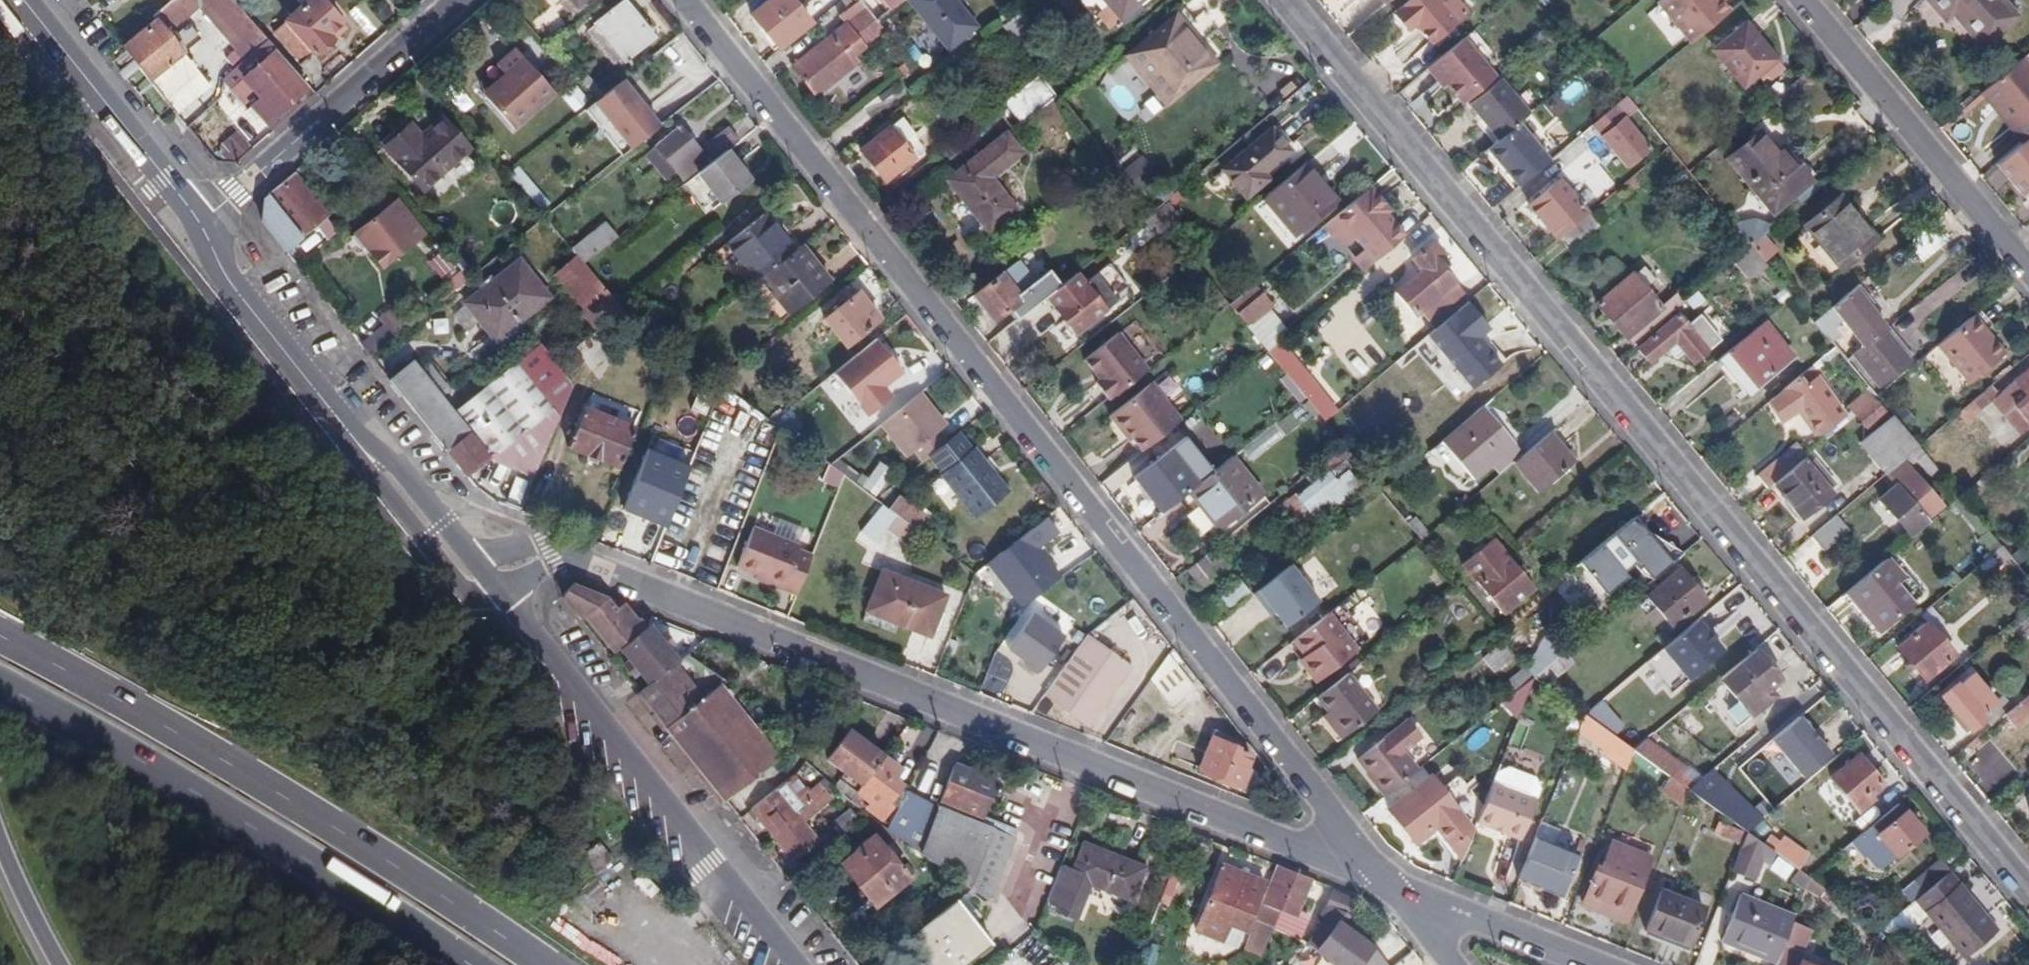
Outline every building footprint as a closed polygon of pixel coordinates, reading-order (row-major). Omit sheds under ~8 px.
[(246,62),(267,44),(228,0),(174,0),(152,19),(154,22),(122,51),(175,117),(207,89),(180,55),(197,41),(185,28),(172,39),(169,35),(180,26),(181,23),(182,21),(196,10),(236,54),(225,65),(233,74),(246,62)] [(344,31),(315,0),(312,0),(283,25),(284,27),(274,37),(299,66),(309,57),(312,59),(344,31)] [(575,9),(587,0),(567,0),(575,9)] [(628,0),(627,0),(593,27),(622,62),(655,34),(628,0)] [(779,50),(810,24),(799,11),(790,0),(769,0),(750,16),(779,50)] [(884,29),(877,20),(861,0),(858,0),(838,16),(846,25),(793,67),(816,96),(858,62),(852,55),(884,29)] [(799,11),(810,24),(830,8),(823,0),(812,0),(799,11)] [(877,20),(902,0),(861,0),(877,20)] [(945,47),(973,25),(953,0),(905,0),(945,47)] [(1138,0),(1103,0),(1118,17),(1138,0)] [(1399,10),(1413,28),(1418,25),(1433,42),(1457,22),(1442,5),(1446,0),(1412,0),(1399,10)] [(1691,40),(1729,8),(1722,0),(1660,0),(1658,2),(1691,40)] [(2020,13),(2009,0),(1932,0),(1946,17),(1954,11),(1983,45),(2020,13)] [(998,23),(1009,37),(1030,20),(1019,6),(998,23)] [(1413,28),(1399,10),(1395,14),(1410,31),(1413,28)] [(1153,92),(1164,104),(1213,65),(1184,30),(1187,28),(1173,12),(1122,55),(1133,68),(1121,78),(1142,102),(1153,92)] [(185,28),(197,41),(203,36),(192,22),(185,28)] [(1781,65),(1745,22),(1712,51),(1743,85),(1759,70),(1767,78),(1781,65)] [(172,39),(185,28),(181,23),(180,26),(169,35),(172,39)] [(1461,104),(1494,77),(1463,39),(1426,68),(1436,81),(1440,78),(1461,104)] [(269,58),(275,53),(267,44),(246,62),(255,71),(243,82),(258,100),(262,104),(252,112),(264,125),(302,90),(279,65),(276,67),(269,58)] [(503,75),(481,95),(512,130),(553,94),(513,49),(495,65),(503,75)] [(2026,137),(2028,133),(2028,67),(2020,56),(1980,91),(1992,105),(1998,105),(2026,137)] [(249,108),(258,100),(243,82),(255,71),(246,62),(233,74),(225,82),(249,108)] [(572,77),(564,67),(555,75),(563,85),(572,77)] [(582,69),(573,76),(594,100),(603,93),(582,69)] [(1054,95),(1036,73),(1001,103),(1019,124),(1054,95)] [(658,127),(620,79),(603,93),(594,100),(591,102),(629,150),(658,127)] [(1470,105),(1499,138),(1519,122),(1528,113),(1500,79),(1470,105)] [(574,86),(560,98),(574,113),(587,101),(574,86)] [(1602,135),(1601,136),(1627,167),(1650,148),(1622,115),(1634,105),(1626,96),(1593,124),(1602,135)] [(469,148),(443,118),(420,137),(409,125),(381,148),(420,190),(469,148)] [(1499,138),(1484,152),(1499,170),(1502,167),(1519,187),(1552,159),(1519,122),(1499,138)] [(1827,167),(1801,135),(1791,143),(1774,123),(1731,157),(1776,210),(1827,167)] [(723,151),(737,140),(726,128),(698,151),(678,127),(653,147),(683,184),(695,174),(723,151)] [(1287,149),(1270,128),(1223,165),(1247,194),(1266,178),(1261,171),(1287,149)] [(884,183),(912,159),(887,130),(858,153),(884,183)] [(990,179),(1021,153),(1004,132),(945,181),(986,232),(1015,208),(990,179)] [(2026,137),(1997,161),(2023,191),(2028,187),(2028,133),(2026,137)] [(225,149),(235,160),(246,150),(236,139),(225,149)] [(747,180),(723,151),(695,174),(719,203),(747,180)] [(1334,199),(1304,161),(1263,195),(1295,233),(1334,199)] [(328,216),(292,172),(262,198),(259,222),(283,253),(328,216)] [(1529,203),(1558,238),(1561,235),(1584,216),(1588,213),(1560,177),(1529,203)] [(1327,221),(1364,266),(1401,236),(1383,214),(1388,210),(1368,187),(1327,221)] [(1845,270),(1877,243),(1838,196),(1805,223),(1845,270)] [(384,269),(423,236),(395,204),(359,235),(369,246),(366,249),(384,269)] [(1163,225),(1151,210),(1140,218),(1153,233),(1163,225)] [(1735,228),(1749,244),(1766,230),(1752,213),(1735,228)] [(1584,216),(1561,235),(1572,248),(1595,229),(1584,216)] [(754,280),(797,244),(775,217),(731,252),(754,280)] [(1949,241),(1934,223),(1909,243),(1925,261),(1949,241)] [(576,256),(583,265),(615,238),(603,224),(572,251),(576,256)] [(828,283),(797,244),(754,280),(747,285),(778,323),(828,283)] [(1465,302),(1468,300),(1434,260),(1439,254),(1431,245),(1410,261),(1420,272),(1395,294),(1413,317),(1417,314),(1431,330),(1465,302)] [(1766,264),(1752,247),(1735,261),(1750,277),(1766,264)] [(581,312),(605,293),(583,265),(576,256),(553,275),(581,312)] [(1045,297),(1063,282),(1050,267),(1035,279),(1020,260),(974,297),(996,323),(1010,312),(1017,320),(1045,297)] [(464,304),(493,342),(547,299),(518,262),(464,304)] [(1083,284),(1074,273),(1063,282),(1045,297),(1075,334),(1128,292),(1106,265),(1083,284)] [(1596,305),(1632,347),(1685,303),(1677,295),(1660,309),(1631,274),(1596,305)] [(1228,303),(1265,349),(1274,341),(1287,330),(1270,309),(1274,306),(1254,281),(1228,303)] [(1815,322),(1835,346),(1877,396),(1922,360),(1860,284),(1815,322)] [(602,325),(619,311),(605,293),(581,312),(575,316),(590,334),(602,325)] [(878,322),(856,295),(824,321),(846,347),(878,322)] [(1465,302),(1431,330),(1426,334),(1464,382),(1478,370),(1483,376),(1496,366),(1474,338),(1486,329),(1465,302)] [(642,344),(653,336),(619,311),(602,325),(620,347),(634,336),(642,344)] [(2006,353),(1975,315),(1939,345),(1970,383),(2006,353)] [(1693,363),(1720,340),(1700,316),(1688,326),(1679,316),(1640,348),(1651,362),(1667,349),(1677,359),(1685,354),(1693,363)] [(369,359),(400,334),(388,320),(357,344),(369,359)] [(1763,322),(1723,355),(1754,389),(1792,357),(1763,322)] [(1146,369),(1116,333),(1082,361),(1093,374),(1099,369),(1105,375),(1098,380),(1094,384),(1108,401),(1146,369)] [(901,374),(875,341),(832,375),(866,418),(889,399),(881,389),(901,374)] [(1308,384),(1274,341),(1265,349),(1299,391),(1308,384)] [(485,456),(534,475),(570,387),(564,379),(553,364),(538,346),(453,414),(440,398),(448,391),(427,365),(418,371),(410,361),(386,380),(421,424),(444,452),(468,434),(485,456)] [(582,364),(571,350),(553,364),(564,379),(582,364)] [(2025,359),(1959,413),(1968,423),(1994,402),(2021,435),(2028,428),(2028,364),(2025,359)] [(1099,369),(1093,374),(1098,380),(1105,375),(1099,369)] [(1483,376),(1478,370),(1464,382),(1455,389),(1471,406),(1493,388),(1483,376)] [(1798,377),(1770,401),(1783,421),(1803,409),(1817,432),(1841,415),(1819,380),(1805,387),(1798,377)] [(1149,383),(1109,415),(1129,441),(1133,438),(1142,450),(1178,420),(1149,383)] [(1314,392),(1308,384),(1299,391),(1303,396),(1322,418),(1333,409),(1317,390),(1314,392)] [(1849,407),(1855,415),(1874,399),(1868,391),(1849,407)] [(944,429),(918,396),(880,425),(914,469),(928,458),(945,445),(937,434),(944,429)] [(1874,399),(1855,415),(1867,430),(1887,413),(1874,399)] [(1513,443),(1481,404),(1440,438),(1472,477),(1490,462),(1513,443)] [(617,469),(632,430),(582,410),(566,450),(617,469)] [(1904,459),(1919,447),(1893,416),(1861,444),(1886,474),(1904,459)] [(1251,460),(1283,436),(1274,423),(1241,447),(1251,460)] [(1571,462),(1548,433),(1523,454),(1515,461),(1538,489),(1571,462)] [(973,517),(1005,492),(971,452),(970,452),(957,435),(945,445),(928,458),(941,475),(940,475),(973,517)] [(1160,514),(1186,493),(1211,472),(1183,438),(1165,452),(1131,480),(1160,514)] [(665,526),(691,458),(647,441),(622,510),(665,526)] [(1327,471),(1350,453),(1341,443),(1319,461),(1327,471)] [(1523,454),(1513,443),(1490,462),(1499,474),(1515,461),(1523,454)] [(1260,493),(1230,457),(1211,472),(1186,493),(1217,529),(1260,493)] [(1760,474),(1769,486),(1773,482),(1788,470),(1778,458),(1760,474)] [(1788,470),(1773,482),(1803,516),(1830,493),(1801,459),(1788,470)] [(1912,538),(1929,523),(1928,520),(1945,506),(1904,459),(1886,474),(1897,487),(1880,502),(1912,538)] [(1337,482),(1327,471),(1319,461),(1302,475),(1310,485),(1296,496),(1294,494),(1279,505),(1295,524),(1318,505),(1322,508),(1332,499),(1326,491),(1337,482)] [(860,482),(871,495),(891,476),(879,464),(860,482)] [(512,475),(505,498),(518,502),(525,479),(512,475)] [(897,516),(882,505),(860,533),(875,545),(886,531),(897,516)] [(923,535),(897,516),(886,531),(912,550),(923,535)] [(1657,543),(1635,516),(1601,544),(1623,571),(1636,560),(1657,543)] [(1835,517),(1811,537),(1824,551),(1848,531),(1835,517)] [(1046,519),(988,563),(1021,609),(1057,583),(1036,552),(1058,536),(1046,519)] [(789,593),(804,553),(797,550),(799,547),(753,529),(737,568),(756,576),(767,580),(766,584),(789,593)] [(1502,611),(1531,588),(1492,540),(1463,563),(1502,611)] [(1662,549),(1657,543),(1636,560),(1642,567),(1662,549)] [(1652,580),(1682,555),(1670,543),(1662,549),(1642,567),(1652,580)] [(2001,546),(1992,554),(2000,564),(2009,556),(2001,546)] [(1621,581),(1594,549),(1566,573),(1588,599),(1598,590),(1604,596),(1621,581)] [(1228,568),(1213,551),(1202,560),(1216,575),(1217,577),(1228,568)] [(796,595),(811,556),(804,553),(789,593),(796,595)] [(1886,559),(1845,593),(1877,629),(1910,603),(1893,582),(1900,576),(1886,559)] [(1216,575),(1202,560),(1188,572),(1201,587),(1216,575)] [(1318,601),(1288,565),(1253,594),(1263,606),(1267,603),(1275,612),(1286,626),(1318,601)] [(1706,600),(1681,570),(1647,597),(1674,627),(1706,600)] [(1588,599),(1566,573),(1554,582),(1576,609),(1588,599)] [(929,640),(945,599),(881,574),(865,616),(929,640)] [(767,580),(756,576),(755,579),(766,584),(767,580)] [(1228,616),(1252,595),(1239,580),(1215,600),(1228,616)] [(623,607),(620,606),(613,611),(602,599),(568,586),(560,598),(577,620),(584,616),(608,645),(611,644),(627,662),(623,665),(631,675),(635,672),(645,685),(636,693),(722,800),(746,781),(769,763),(708,687),(714,682),(683,653),(675,662),(664,650),(670,645),(662,635),(660,637),(648,625),(648,626),(641,619),(638,622),(623,607)] [(1038,676),(1063,639),(1032,616),(1008,650),(1018,658),(1021,657),(1027,661),(1026,663),(1024,666),(1038,676)] [(1351,656),(1320,620),(1293,642),(1306,656),(1311,663),(1305,668),(1318,684),(1351,656)] [(1955,652),(1927,621),(1898,646),(1926,678),(1955,652)] [(1697,622),(1662,650),(1688,681),(1723,652),(1697,622)] [(1086,727),(1130,666),(1087,636),(1043,697),(1086,727)] [(1992,639),(1956,669),(1962,675),(1998,646),(1992,639)] [(1493,673),(1515,655),(1504,641),(1482,659),(1493,673)] [(1780,678),(1756,649),(1721,679),(1753,716),(1769,702),(1762,694),(1780,678)] [(1573,662),(1565,652),(1533,677),(1544,686),(1573,662)] [(1300,662),(1305,668),(1311,663),(1306,656),(1300,662)] [(1196,691),(1169,658),(1151,682),(1173,709),(1196,691)] [(1517,673),(1505,680),(1515,697),(1527,689),(1517,673)] [(1982,719),(1989,726),(2004,714),(2011,708),(2001,697),(1997,699),(1973,673),(1958,685),(1955,684),(1938,697),(1967,731),(1982,719)] [(1378,713),(1348,675),(1318,699),(1335,720),(1329,724),(1342,741),(1378,713)] [(2004,714),(2015,728),(2028,716),(2028,694),(2011,708),(2004,714)] [(1318,699),(1313,703),(1329,724),(1335,720),(1318,699)] [(1633,752),(1584,717),(1576,735),(1625,773),(1633,752)] [(1831,755),(1800,717),(1772,741),(1804,778),(1831,755)] [(1420,739),(1407,722),(1357,762),(1384,797),(1416,771),(1402,753),(1420,739)] [(865,781),(882,757),(848,732),(831,756),(865,781)] [(1239,749),(1242,742),(1214,732),(1200,770),(1244,786),(1251,769),(1246,768),(1251,754),(1239,749)] [(1645,742),(1633,752),(1680,785),(1688,773),(1645,742)] [(1881,784),(1857,756),(1830,779),(1859,812),(1872,800),(1868,795),(1881,784)] [(900,771),(882,757),(865,781),(858,790),(873,802),(869,808),(879,815),(901,787),(892,781),(900,771)] [(832,784),(804,762),(797,773),(750,810),(790,861),(815,841),(801,822),(830,799),(824,790),(832,784)] [(954,765),(938,807),(992,831),(969,888),(992,897),(1018,831),(984,816),(996,783),(954,765)] [(1508,768),(1496,773),(1477,824),(1492,830),(1495,827),(1506,831),(1505,835),(1521,840),(1536,801),(1535,801),(1540,790),(1534,778),(1508,768)] [(1436,827),(1462,861),(1474,832),(1430,776),(1387,810),(1415,844),(1436,827)] [(1748,814),(1701,780),(1688,791),(1746,833),(1747,834),(1757,825),(1746,817),(1748,814)] [(938,807),(905,791),(886,828),(969,888),(992,831),(938,807)] [(1885,867),(1924,836),(1898,804),(1852,843),(1864,857),(1867,855),(1877,867),(1885,867)] [(854,816),(846,806),(829,818),(838,828),(854,816)] [(1725,839),(1741,845),(1746,835),(1730,827),(1725,839)] [(871,906),(909,876),(876,833),(837,864),(871,906)] [(1803,895),(1809,878),(1798,871),(1762,845),(1747,834),(1746,833),(1746,835),(1741,845),(1731,870),(1753,880),(1761,861),(1769,864),(1794,882),(1790,890),(1803,895)] [(1762,845),(1798,871),(1807,857),(1782,839),(1779,844),(1767,836),(1762,845)] [(1577,857),(1535,839),(1518,882),(1560,899),(1577,857)] [(1606,876),(1617,846),(1607,842),(1595,872),(1606,876)] [(1071,873),(1059,869),(1045,902),(1058,907),(1055,915),(1076,923),(1091,886),(1131,902),(1144,869),(1081,845),(1071,873)] [(1650,859),(1617,846),(1606,876),(1595,872),(1583,904),(1626,921),(1650,859)] [(612,868),(596,848),(579,861),(595,882),(612,868)] [(1913,878),(1925,893),(1950,871),(1954,868),(1942,854),(1913,878)] [(1255,922),(1273,929),(1296,873),(1277,865),(1255,922)] [(1243,931),(1262,883),(1219,866),(1192,930),(1219,941),(1226,925),(1243,931)] [(1999,930),(1950,871),(1925,893),(1917,899),(1967,958),(1999,930)] [(1297,910),(1310,878),(1296,873),(1273,929),(1298,939),(1307,915),(1297,910)] [(1309,945),(1337,964),(1388,964),(1338,929),(1345,919),(1348,900),(1330,893),(1323,915),(1323,916),(1328,920),(1309,945)] [(1689,947),(1704,909),(1662,893),(1647,931),(1689,947)] [(1776,962),(1780,950),(1794,917),(1739,896),(1721,940),(1776,962)] [(956,898),(907,938),(928,964),(966,964),(993,944),(956,898)] [(1273,929),(1255,922),(1244,950),(1262,957),(1273,929)] [(1774,964),(1806,964),(1802,963),(1803,960),(1780,950),(1776,962),(1774,964)]
